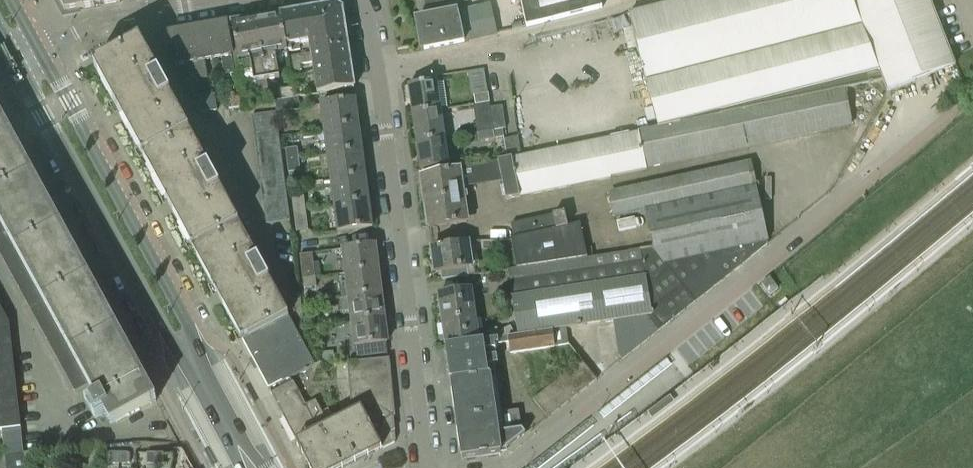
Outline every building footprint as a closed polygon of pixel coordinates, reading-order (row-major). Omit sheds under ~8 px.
[(65,11),(120,2),(120,0),(59,0),(65,11)] [(426,17),(441,14),(440,13),(439,8),(468,2),(468,0),(423,0),(426,17)] [(526,26),(602,8),(600,0),(520,0),(526,26)] [(674,2),(629,13),(643,70),(919,0),(673,0),(674,2)] [(953,57),(931,0),(919,0),(643,70),(658,127),(658,128),(845,88),(882,81),(886,92),(956,65),(953,57)] [(287,50),(286,46),(309,42),(310,53),(311,55),(348,48),(342,9),(337,5),(279,15),(285,50),(287,50)] [(441,14),(426,17),(427,17),(417,19),(423,50),(465,41),(464,40),(497,33),(492,6),(455,13),(454,10),(440,13),(441,14)] [(275,52),(285,50),(279,15),(254,19),(265,80),(267,80),(279,78),(275,52)] [(267,80),(265,80),(254,19),(232,23),(239,72),(252,70),(254,82),(257,99),(269,97),(267,80)] [(226,24),(207,27),(213,59),(222,58),(225,75),(234,73),(226,24)] [(205,61),(213,59),(207,27),(191,30),(199,79),(208,77),(205,61)] [(189,81),(199,79),(191,30),(170,34),(175,66),(186,64),(189,81)] [(93,64),(242,340),(288,315),(269,280),(270,280),(171,97),(159,74),(139,39),(93,64)] [(354,88),(348,48),(311,55),(312,62),(317,94),(354,88)] [(312,62),(311,55),(310,53),(291,56),(293,71),(301,70),(300,64),(312,62)] [(412,112),(440,107),(436,81),(408,85),(412,112)] [(280,89),(282,99),(294,97),(293,88),(280,89)] [(638,131),(638,132),(646,169),(851,126),(853,125),(845,88),(658,128),(658,127),(638,131)] [(475,105),(489,103),(489,102),(488,93),(474,95),(475,105)] [(215,94),(202,96),(205,112),(217,110),(215,94)] [(199,113),(205,112),(202,96),(189,97),(199,113)] [(229,109),(241,107),(239,96),(227,98),(229,109)] [(275,101),(276,112),(300,109),(298,96),(294,97),(282,99),(275,101)] [(324,130),(359,125),(355,99),(320,104),(324,130)] [(493,129),(494,130),(506,128),(502,105),(489,107),(491,121),(475,123),(477,132),(493,129)] [(412,112),(416,141),(445,137),(440,107),(412,112)] [(155,402),(157,401),(0,111),(0,254),(75,392),(94,381),(102,396),(91,402),(97,413),(108,407),(116,423),(155,402)] [(277,123),(276,112),(251,115),(253,126),(277,123)] [(277,123),(253,126),(254,137),(279,134),(277,123)] [(362,151),(359,125),(324,130),(327,155),(362,151)] [(495,139),(494,130),(493,129),(477,132),(478,141),(495,139)] [(638,132),(497,160),(459,169),(461,185),(501,179),(506,200),(611,178),(611,176),(646,169),(638,132)] [(279,134),(254,137),(256,147),(280,144),(279,134)] [(449,166),(445,137),(416,141),(421,170),(449,166)] [(280,144),(256,147),(257,158),(281,155),(280,144)] [(297,147),(285,149),(287,160),(299,159),(297,147)] [(362,151),(327,155),(331,180),(366,176),(362,151)] [(281,155),(257,158),(259,169),(283,166),(281,155)] [(299,159),(287,160),(288,172),(300,171),(299,159)] [(613,218),(645,211),(754,187),(747,161),(609,191),(610,196),(608,196),(613,218)] [(283,166),(259,169),(260,180),(284,177),(283,166)] [(421,176),(425,202),(463,196),(461,185),(459,169),(421,176)] [(369,201),(366,176),(331,180),(334,206),(369,201)] [(261,191),(286,188),(284,177),(260,180),(261,191)] [(651,245),(652,247),(665,263),(768,241),(755,186),(754,187),(645,211),(653,245),(651,245)] [(286,188),(261,191),(263,202),(287,198),(286,188)] [(292,197),(293,210),(305,209),(304,196),(292,197)] [(463,196),(425,202),(429,227),(467,222),(463,196)] [(287,198),(263,202),(264,212),(288,209),(287,198)] [(369,201),(334,206),(337,232),(372,227),(369,201)] [(288,209),(264,212),(266,224),(290,221),(288,209)] [(308,229),(305,209),(293,210),(296,231),(308,229)] [(568,228),(568,226),(565,212),(558,213),(511,223),(514,238),(514,239),(568,228)] [(511,239),(517,267),(517,268),(587,257),(585,248),(580,224),(568,226),(568,228),(514,239),(514,238),(511,239)] [(768,241),(665,263),(695,301),(768,243),(768,241)] [(471,267),(468,243),(432,248),(435,272),(441,271),(442,279),(463,276),(468,275),(467,267),(471,267)] [(346,273),(378,269),(375,244),(343,249),(346,273)] [(695,301),(665,263),(652,247),(639,248),(639,249),(587,257),(517,268),(507,270),(509,281),(512,296),(511,296),(517,331),(517,334),(566,327),(566,328),(613,321),(617,320),(631,318),(646,316),(658,331),(695,301)] [(302,280),(316,278),(312,253),(299,254),(302,280)] [(381,292),(378,269),(346,273),(347,282),(338,283),(340,298),(381,292)] [(761,283),(770,295),(778,288),(769,276),(761,283)] [(317,287),(316,278),(302,280),(303,288),(317,287)] [(439,294),(442,321),(475,316),(471,290),(439,294)] [(384,317),(381,292),(340,298),(342,312),(351,311),(352,322),(384,317)] [(2,429),(20,427),(9,323),(0,307),(0,429),(2,429)] [(242,340),(255,364),(301,339),(288,315),(242,340)] [(478,340),(475,316),(442,321),(446,345),(478,340)] [(646,316),(631,318),(648,339),(658,331),(646,316)] [(316,317),(303,318),(304,328),(318,326),(316,317)] [(384,317),(352,322),(357,358),(388,354),(386,342),(387,342),(384,317)] [(639,346),(648,339),(631,318),(617,320),(639,346)] [(618,355),(622,359),(622,360),(639,346),(617,320),(613,321),(618,355)] [(499,338),(508,337),(517,335),(517,334),(517,331),(513,332),(510,326),(498,331),(499,338)] [(569,345),(566,328),(566,327),(517,334),(517,335),(508,337),(508,342),(509,353),(569,345)] [(499,338),(498,331),(496,328),(484,334),(485,340),(499,338)] [(488,373),(487,365),(498,364),(496,355),(495,355),(495,349),(495,344),(508,342),(508,337),(499,338),(485,340),(483,340),(478,341),(478,340),(446,345),(450,378),(488,373)] [(315,364),(301,339),(255,364),(268,389),(315,364)] [(333,352),(322,353),(323,365),(333,364),(334,364),(333,352)] [(271,393),(296,442),(297,443),(296,444),(301,453),(302,453),(310,467),(343,467),(394,442),(394,441),(395,440),(391,432),(394,430),(393,415),(395,415),(389,358),(346,362),(351,408),(326,421),(315,400),(306,405),(293,381),(271,393)] [(582,361),(572,368),(587,387),(597,380),(582,361)] [(572,368),(562,376),(577,395),(587,387),(572,368)] [(488,374),(488,373),(450,378),(462,459),(501,453),(500,449),(507,448),(525,434),(521,429),(519,410),(496,413),(490,374),(488,374)] [(562,376),(553,384),(567,402),(577,395),(562,376)] [(553,384),(543,391),(558,410),(567,402),(553,384)] [(533,399),(547,417),(548,418),(558,410),(543,391),(533,399)] [(23,452),(20,427),(2,429),(6,467),(25,467),(24,467),(23,452)] [(70,459),(83,459),(83,446),(70,447),(70,448),(70,459)] [(36,451),(23,452),(24,467),(32,466),(38,465),(36,451)] [(110,463),(120,463),(120,453),(111,453),(110,463)] [(155,463),(155,453),(147,453),(147,463),(155,463)] [(155,453),(155,463),(163,463),(163,453),(155,453)]
